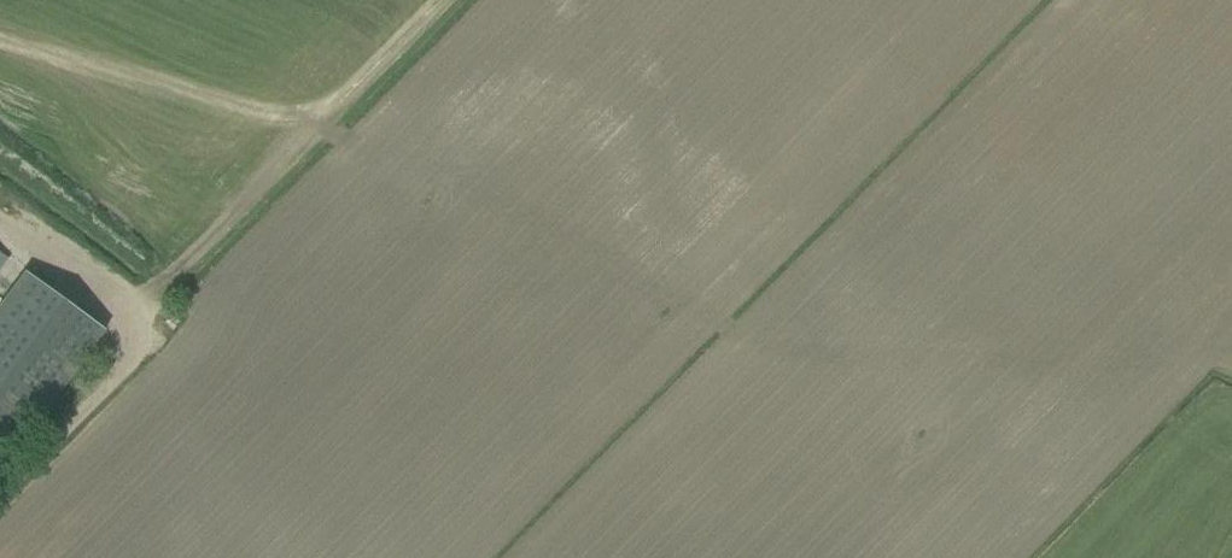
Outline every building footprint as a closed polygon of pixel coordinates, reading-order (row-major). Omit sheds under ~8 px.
[(9,260),(0,253),(0,272),(9,260)] [(25,272),(0,306),(0,434),(20,449),(107,330),(25,272)]
